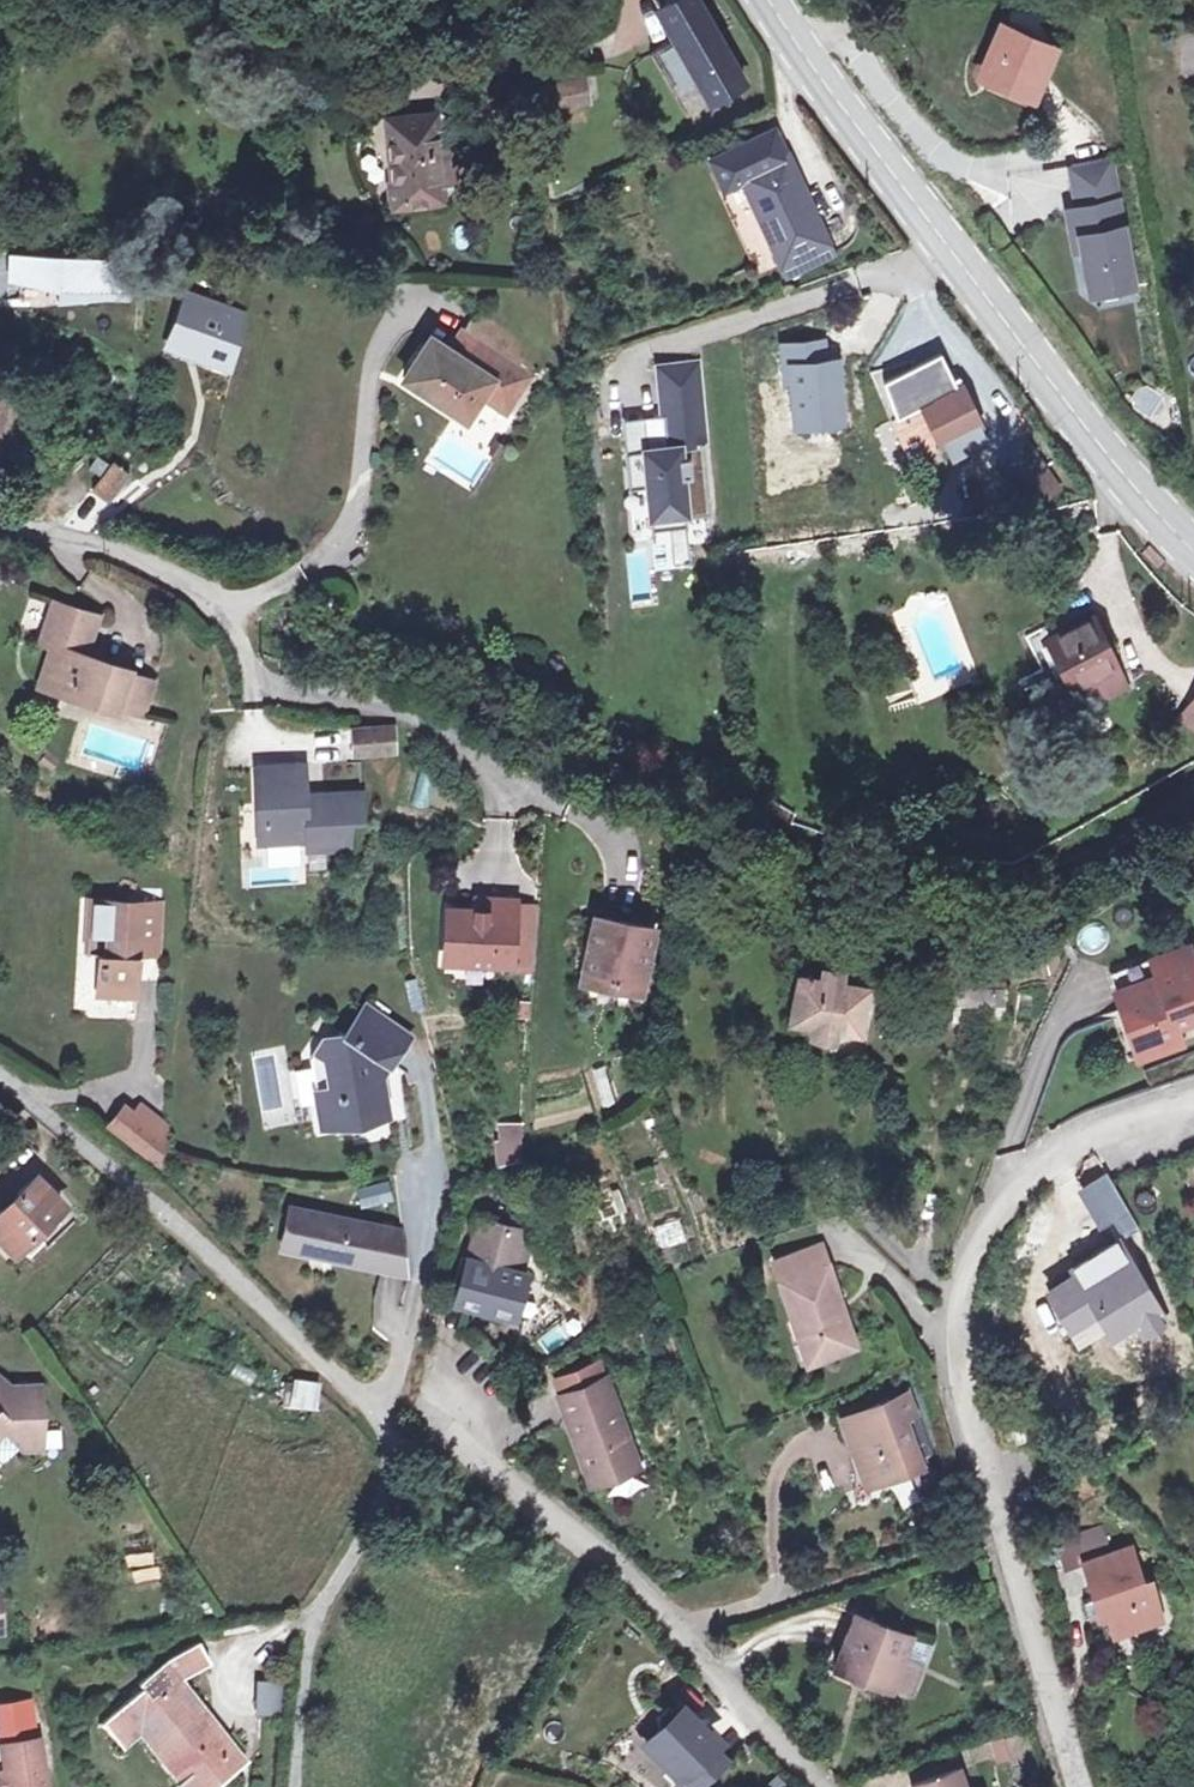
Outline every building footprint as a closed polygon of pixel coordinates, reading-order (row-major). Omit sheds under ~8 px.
[(663,15),(714,101),(746,82),(698,0),(671,0),(668,2),(672,9),(663,15)] [(1008,32),(988,74),(1031,95),(1052,53),(1008,32)] [(548,85),(551,106),(589,99),(586,79),(548,85)] [(443,203),(436,115),(386,120),(392,181),(388,182),(392,207),(443,203)] [(791,156),(780,132),(717,160),(731,189),(748,181),(787,266),(834,245),(794,155),(791,156)] [(1111,161),(1073,167),(1077,191),(1115,185),(1111,161)] [(1115,185),(1077,191),(1080,211),(1082,222),(1071,224),(1076,250),(1083,249),(1090,293),(1131,287),(1115,185)] [(1080,211),(1070,213),(1071,224),(1082,222),(1080,211)] [(766,239),(752,244),(762,272),(776,267),(766,239)] [(114,289),(111,252),(6,259),(8,296),(114,289)] [(168,344),(182,349),(183,348),(187,345),(197,342),(201,343),(209,349),(214,355),(216,361),(215,362),(232,369),(245,315),(187,293),(168,344)] [(481,342),(468,361),(451,350),(433,337),(405,377),(467,419),(483,396),(494,379),(520,397),(533,378),(495,351),(504,338),(475,318),(465,332),(481,342)] [(481,342),(465,332),(464,331),(451,350),(468,361),(481,342)] [(183,348),(182,349),(215,362),(216,361),(214,355),(209,349),(201,343),(197,342),(187,345),(183,348)] [(702,364),(663,367),(667,416),(669,447),(629,451),(632,489),(651,487),(654,530),(672,529),(689,528),(689,520),(714,518),(702,364)] [(23,427),(32,394),(38,395),(43,374),(8,368),(3,386),(0,385),(0,420),(23,427)] [(494,379),(483,396),(510,414),(520,397),(494,379)] [(986,436),(959,388),(928,403),(952,452),(986,436)] [(626,419),(629,451),(669,447),(667,416),(626,419)] [(23,427),(0,420),(0,505),(3,506),(23,427)] [(1037,449),(1010,466),(1037,508),(1065,491),(1037,449)] [(689,528),(672,529),(675,565),(692,563),(689,528)] [(39,680),(117,705),(130,666),(85,651),(97,613),(54,597),(41,636),(52,640),(39,680)] [(1111,660),(1096,630),(1092,621),(1049,643),(1072,689),(1062,694),(1072,713),(1120,691),(1110,672),(1115,669),(1111,660)] [(1105,625),(1096,630),(1111,660),(1119,656),(1105,625)] [(130,666),(117,705),(141,713),(154,674),(130,666)] [(1121,695),(1120,691),(1072,713),(1062,694),(1056,697),(1068,723),(1121,695)] [(1180,721),(1193,731),(1193,712),(1189,708),(1180,721)] [(355,753),(393,750),(393,725),(354,726),(355,753)] [(303,792),(302,762),(254,764),(257,822),(264,824),(264,838),(305,838),(306,847),(347,845),(347,820),(361,819),(360,791),(314,792),(314,810),(304,810),(303,792)] [(314,792),(303,792),(304,810),(314,810),(314,792)] [(136,931),(156,932),(160,882),(125,880),(123,895),(87,894),(84,929),(98,929),(96,945),(94,966),(101,967),(98,992),(132,994),(135,949),(136,931)] [(473,895),(471,908),(511,912),(512,904),(513,899),(473,895)] [(512,904),(511,912),(507,961),(530,964),(534,906),(512,904)] [(511,912),(471,908),(445,906),(441,960),(506,965),(507,961),(511,912)] [(635,989),(648,931),(596,920),(583,978),(635,989)] [(83,944),(96,945),(98,929),(84,929),(83,944)] [(154,950),(156,932),(136,931),(135,949),(154,950)] [(1176,1018),(1193,1012),(1193,950),(1190,940),(1153,953),(1160,971),(1119,986),(1142,1052),(1183,1038),(1176,1018)] [(862,986),(794,972),(784,1020),(805,1025),(803,1038),(832,1044),(835,1031),(852,1034),(862,986)] [(941,1016),(994,1022),(997,995),(944,989),(941,1016)] [(412,1034),(368,1003),(349,1030),(329,1033),(312,1058),(324,1124),(392,1112),(385,1070),(412,1034)] [(109,1120),(161,1167),(164,1131),(140,1107),(133,1114),(122,1105),(109,1120)] [(491,1138),(489,1167),(513,1162),(516,1125),(499,1124),(497,1138),(491,1138)] [(0,1211),(0,1249),(10,1258),(18,1251),(26,1259),(42,1243),(33,1234),(58,1208),(29,1180),(0,1211)] [(362,1209),(393,1203),(389,1182),(358,1188),(362,1209)] [(387,1238),(372,1235),(374,1228),(342,1221),(343,1215),(317,1210),(316,1215),(290,1210),(288,1218),(283,1244),(381,1265),(387,1238)] [(529,1268),(523,1267),(513,1264),(523,1223),(477,1211),(466,1252),(478,1255),(469,1297),(519,1310),(529,1268)] [(387,1238),(381,1265),(406,1271),(399,1226),(343,1215),(342,1221),(374,1228),(372,1235),(387,1238)] [(532,1226),(523,1223),(513,1264),(523,1267),(532,1226)] [(1109,1241),(1080,1260),(1093,1280),(1087,1301),(1106,1330),(1130,1317),(1138,1330),(1157,1318),(1109,1241)] [(841,1336),(855,1332),(826,1248),(777,1266),(811,1367),(847,1355),(841,1336)] [(861,1350),(855,1332),(841,1336),(847,1355),(861,1350)] [(561,1378),(566,1395),(609,1382),(604,1363),(561,1378)] [(290,1409),(318,1411),(320,1383),(292,1381),(290,1409)] [(590,1481),(637,1465),(617,1403),(621,1401),(614,1381),(609,1382),(566,1395),(563,1396),(590,1481)] [(20,1436),(36,1435),(35,1411),(39,1411),(37,1389),(10,1391),(0,1382),(0,1437),(20,1436)] [(897,1406),(904,1427),(910,1424),(921,1421),(914,1400),(897,1406)] [(927,1472),(910,1424),(904,1427),(897,1406),(849,1422),(872,1491),(927,1472)] [(20,1436),(21,1452),(37,1450),(36,1435),(20,1436)] [(20,1436),(0,1437),(0,1466),(3,1469),(21,1452),(20,1436)] [(640,1474),(637,1465),(590,1481),(593,1488),(640,1474)] [(911,1479),(895,1486),(904,1508),(921,1501),(911,1479)] [(938,1484),(925,1488),(931,1506),(944,1501),(938,1484)] [(1131,1559),(1110,1565),(1103,1541),(1075,1550),(1083,1575),(1095,1610),(1103,1607),(1116,1648),(1165,1633),(1151,1593),(1142,1595),(1131,1559)] [(1083,1575),(1075,1550),(1059,1555),(1066,1580),(1083,1575)] [(854,1619),(835,1671),(894,1695),(913,1643),(854,1619)] [(127,1749),(152,1729),(201,1786),(212,1786),(241,1762),(180,1688),(210,1664),(197,1643),(166,1660),(142,1679),(147,1686),(105,1724),(127,1749)] [(913,1643),(894,1695),(916,1703),(935,1652),(913,1643)] [(259,1717),(283,1716),(282,1682),(258,1683),(259,1717)] [(0,1746),(5,1773),(0,1774),(0,1786),(45,1786),(37,1740),(36,1741),(30,1703),(0,1707),(0,1743),(0,1746)] [(649,1714),(649,1732),(640,1741),(658,1758),(656,1760),(673,1777),(676,1773),(691,1786),(719,1758),(704,1744),(707,1742),(695,1731),(693,1733),(664,1705),(657,1705),(649,1714)] [(961,1775),(930,1786),(965,1786),(961,1775)]
